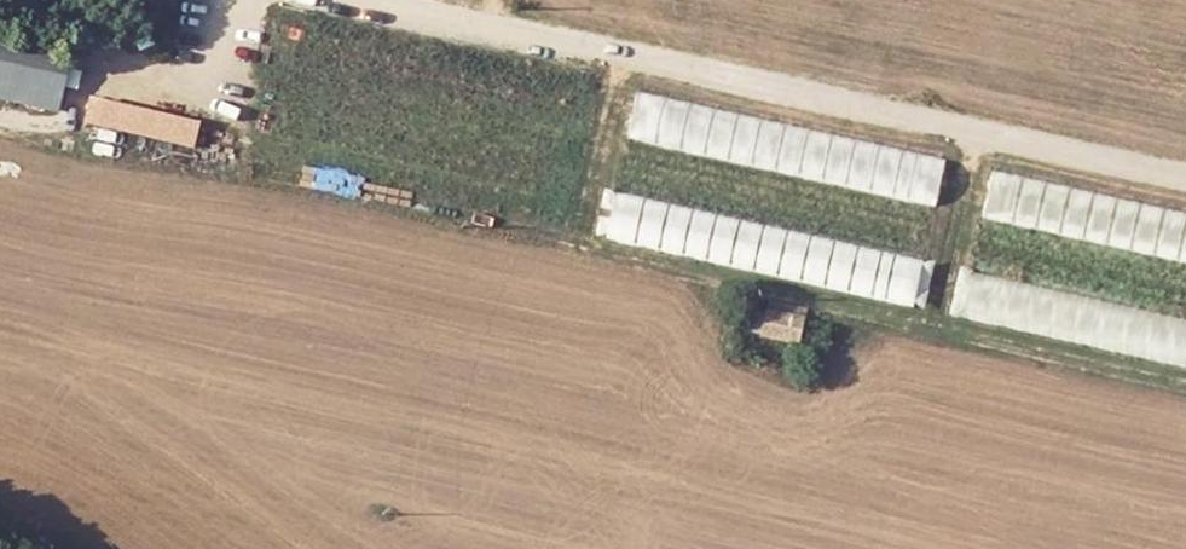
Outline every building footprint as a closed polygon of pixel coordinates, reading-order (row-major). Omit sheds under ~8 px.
[(0,32),(0,99),(64,111),(76,46),(0,32)] [(952,162),(646,96),(636,140),(942,206),(952,162)] [(206,124),(96,98),(90,124),(200,149),(206,124)] [(1000,174),(990,217),(1185,261),(1185,215),(1000,174)] [(927,261),(622,195),(612,239),(918,305),(927,261)] [(979,273),(969,316),(1185,365),(1185,319),(979,273)] [(764,312),(748,309),(742,331),(758,335),(764,312)] [(801,322),(764,312),(758,335),(795,344),(801,322)]
